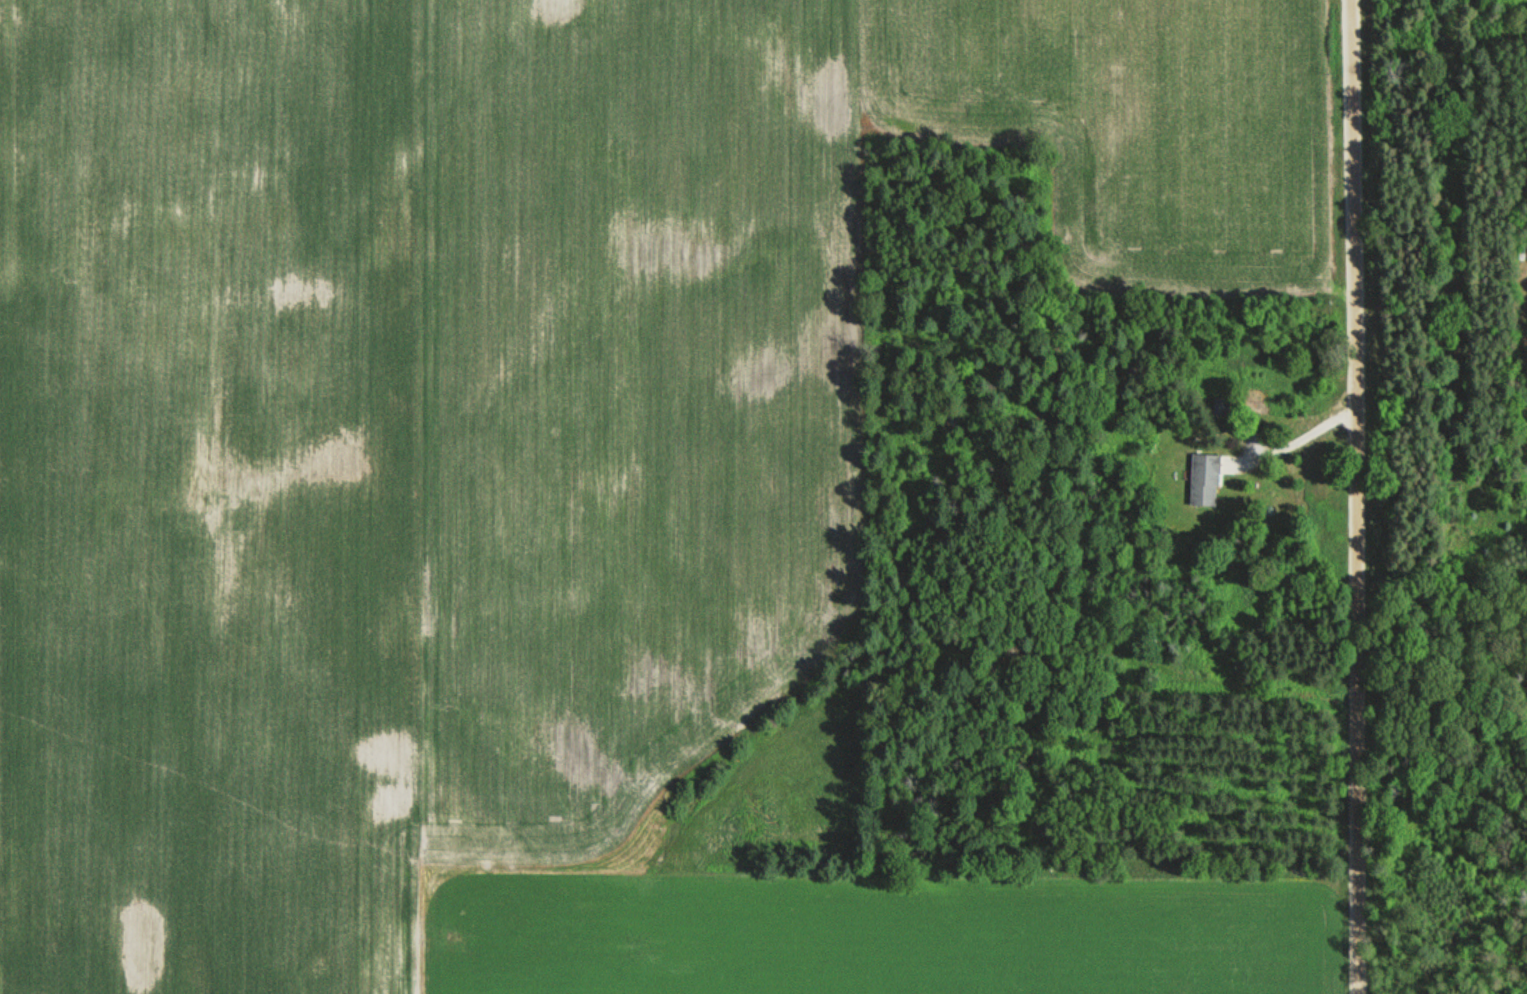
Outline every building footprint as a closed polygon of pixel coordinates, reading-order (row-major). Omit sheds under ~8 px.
[(1237,399),(1217,399),(1217,408),(1220,408),(1220,415),(1237,415),(1237,399)] [(1220,506),(1220,455),(1193,454),(1192,506),(1220,506)]
